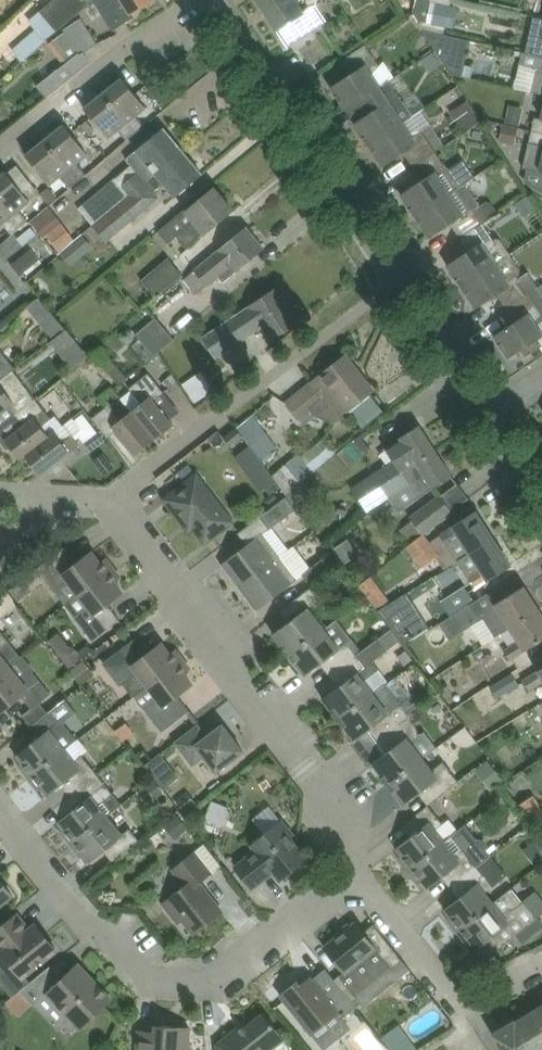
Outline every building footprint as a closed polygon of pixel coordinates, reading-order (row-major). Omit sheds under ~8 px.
[(95,0),(54,0),(42,10),(58,29),(85,6),(95,0)] [(114,30),(135,17),(133,13),(154,0),(96,0),(114,30)] [(278,30),(288,46),(326,21),(316,5),(306,10),(300,0),(258,0),(278,30)] [(428,23),(432,1),(429,0),(419,0),(416,14),(420,21),(428,23)] [(450,6),(438,4),(434,23),(447,25),(450,6)] [(47,97),(68,81),(92,62),(86,54),(99,43),(95,39),(82,18),(64,30),(65,32),(53,41),(68,61),(37,85),(47,97)] [(481,45),(456,39),(444,36),(442,47),(453,49),(450,61),(475,68),(481,45)] [(529,52),(541,55),(541,42),(532,40),(529,52)] [(353,73),(332,86),(347,109),(368,95),(381,86),(373,74),(380,65),(367,44),(343,59),(353,73)] [(515,87),(532,91),(541,94),(541,68),(538,67),(520,63),(515,87)] [(123,78),(104,93),(136,133),(145,125),(137,115),(147,107),(123,78)] [(376,108),(356,122),(369,143),(405,120),(413,115),(404,101),(396,88),(391,80),(381,86),(368,95),(376,108)] [(104,93),(85,108),(110,138),(120,130),(128,139),(136,133),(104,93)] [(450,108),(461,130),(480,120),(469,98),(450,108)] [(510,104),(506,122),(521,125),(525,107),(510,104)] [(533,130),(541,132),(541,118),(536,116),(533,130)] [(405,120),(369,143),(384,166),(405,152),(414,165),(437,150),(423,128),(412,132),(405,120)] [(65,124),(46,140),(79,180),(87,174),(78,163),(89,154),(65,124)] [(503,125),(500,141),(516,144),(519,128),(503,125)] [(117,178),(81,208),(85,213),(94,224),(184,150),(164,127),(137,149),(127,157),(133,165),(140,173),(124,186),(117,178)] [(524,167),(528,168),(541,171),(541,132),(533,130),(528,152),(525,165),(524,167)] [(46,140),(27,155),(51,185),(62,176),(71,187),(79,180),(46,140)] [(184,150),(94,224),(95,225),(104,236),(108,242),(157,201),(161,197),(156,190),(161,186),(160,184),(165,181),(166,182),(177,195),(203,174),(184,150)] [(423,179),(402,193),(416,214),(460,185),(446,164),(437,150),(414,165),(423,179)] [(0,177),(0,201),(21,228),(29,221),(28,219),(20,209),(30,200),(24,193),(8,172),(7,171),(0,177)] [(460,185),(416,214),(431,237),(451,223),(460,236),(484,221),(475,208),(481,205),(480,203),(467,183),(461,187),(460,185)] [(42,192),(41,193),(50,203),(58,197),(50,186),(42,192)] [(185,210),(159,231),(169,243),(177,236),(186,247),(233,210),(215,188),(187,212),(185,210)] [(525,215),(536,208),(528,195),(517,202),(525,215)] [(3,222),(13,234),(21,228),(0,201),(0,225),(3,222)] [(42,212),(32,220),(45,236),(47,235),(56,228),(42,212)] [(469,250),(448,264),(462,285),(497,263),(490,252),(498,243),(495,238),(484,221),(460,236),(469,250)] [(194,270),(182,280),(195,295),(206,287),(220,276),(224,281),(236,272),(265,248),(247,226),(194,270)] [(84,234),(76,241),(86,252),(94,246),(84,234)] [(32,248),(22,257),(30,267),(41,258),(32,248)] [(169,258),(143,279),(157,295),(183,274),(169,258)] [(497,263),(462,285),(477,308),(498,294),(506,307),(530,292),(537,288),(539,286),(529,271),(520,277),(519,275),(516,271),(504,274),(497,263)] [(277,287),(203,336),(217,357),(264,326),(273,339),(300,321),(299,320),(278,289),(277,287)] [(495,335),(510,357),(522,349),(527,356),(541,346),(541,343),(539,338),(541,336),(541,331),(536,323),(541,316),(541,311),(530,292),(506,307),(515,321),(495,335)] [(41,296),(27,306),(38,319),(51,308),(41,296)] [(157,317),(137,334),(155,355),(175,338),(157,317)] [(68,328),(52,341),(58,348),(74,335),(68,328)] [(102,346),(94,353),(120,384),(128,377),(102,346)] [(0,382),(15,370),(17,369),(0,347),(0,382)] [(346,355),(287,402),(301,421),(313,412),(315,415),(317,416),(333,422),(340,417),(341,416),(349,409),(371,392),(374,390),(346,355)] [(85,369),(91,363),(87,358),(80,364),(85,369)] [(0,382),(0,412),(9,405),(16,415),(37,399),(22,380),(15,370),(0,382)] [(197,375),(184,383),(196,402),(214,390),(202,372),(197,375)] [(132,390),(122,398),(132,410),(155,439),(174,424),(171,420),(156,401),(155,400),(165,392),(149,373),(130,388),(132,390)] [(173,373),(165,379),(173,389),(181,383),(173,373)] [(369,418),(383,407),(373,394),(359,405),(369,418)] [(24,425),(6,439),(21,459),(22,458),(27,455),(54,434),(54,433),(53,433),(46,424),(52,419),(37,399),(16,415),(24,425)] [(110,404),(93,418),(108,437),(117,430),(119,433),(137,454),(155,439),(132,410),(122,419),(110,404)] [(251,445),(267,433),(253,414),(238,427),(244,436),(251,445)] [(394,460),(353,487),(368,509),(375,505),(388,496),(380,485),(435,447),(420,424),(385,447),(392,457),(394,460)] [(238,427),(225,437),(232,446),(244,436),(238,427)] [(54,434),(27,455),(41,474),(81,444),(76,439),(73,434),(66,440),(58,430),(58,429),(53,433),(54,433),(54,434)] [(99,432),(85,443),(92,452),(106,441),(99,432)] [(279,469),(273,474),(277,480),(287,494),(302,482),(337,453),(324,437),(301,456),(299,453),(287,463),(279,469)] [(435,447),(380,485),(388,496),(403,486),(413,501),(453,475),(435,447)] [(263,463),(250,473),(262,490),(276,480),(263,463)] [(179,471),(187,482),(197,474),(189,464),(179,471)] [(197,474),(165,499),(183,523),(188,519),(206,542),(233,521),(197,474)] [(423,508),(410,517),(423,535),(424,533),(436,524),(453,511),(441,494),(423,508)] [(288,495),(262,515),(271,527),(298,508),(288,495)] [(442,533),(440,534),(441,536),(456,558),(457,557),(493,536),(476,510),(442,533)] [(248,544),(222,564),(240,587),(281,556),(264,533),(263,533),(248,544)] [(411,544),(407,547),(421,565),(423,567),(437,556),(440,554),(439,552),(431,542),(424,533),(423,535),(411,544)] [(457,557),(456,558),(458,561),(467,575),(475,589),(512,565),(493,536),(457,557)] [(349,538),(335,549),(346,563),(360,553),(349,538)] [(66,547),(38,568),(56,591),(72,578),(82,591),(114,567),(107,558),(101,562),(92,551),(88,555),(78,562),(66,547)] [(281,556),(240,587),(257,610),(298,579),(281,556)] [(324,558),(303,574),(312,586),(315,584),(333,570),(324,558)] [(93,605),(76,617),(94,640),(96,639),(121,619),(109,604),(124,592),(115,581),(121,576),(114,567),(82,591),(93,605)] [(23,581),(10,590),(19,601),(31,592),(23,581)] [(275,632),(274,633),(291,654),(327,628),(318,616),(324,611),(317,601),(324,596),(315,584),(312,586),(313,587),(288,606),(295,616),(276,633),(275,632)] [(441,600),(452,616),(470,605),(476,601),(466,585),(441,600)] [(525,585),(495,604),(480,613),(486,623),(494,635),(495,637),(510,628),(509,626),(539,607),(525,585)] [(441,623),(451,639),(473,625),(480,621),(470,605),(452,616),(441,623)] [(506,649),(512,659),(541,640),(541,612),(539,607),(509,626),(510,628),(518,641),(506,649)] [(420,609),(393,629),(400,639),(404,644),(431,628),(420,609)] [(327,628),(291,654),(307,676),(308,675),(307,674),(322,664),(328,659),(337,671),(359,655),(350,643),(343,648),(327,628)] [(8,639),(3,632),(0,629),(0,646),(8,639)] [(393,629),(380,639),(387,648),(400,639),(393,629)] [(109,659),(104,663),(121,685),(143,668),(153,681),(183,658),(177,649),(171,654),(162,642),(147,654),(146,652),(135,639),(109,659)] [(324,697),(340,719),(375,692),(366,680),(380,669),(374,660),(388,649),(387,648),(380,639),(363,652),(359,655),(337,671),(345,683),(339,687),(325,698),(324,697)] [(70,645),(59,653),(70,668),(81,659),(79,657),(80,652),(79,651),(74,645),(70,645)] [(9,663),(0,652),(0,670),(9,663)] [(164,696),(147,709),(164,731),(190,710),(179,695),(180,694),(194,684),(185,672),(191,668),(183,658),(153,681),(164,696)] [(85,659),(71,670),(82,685),(89,679),(84,672),(91,667),(85,659)] [(0,670),(0,713),(22,696),(23,695),(33,708),(23,715),(31,726),(48,712),(39,701),(51,692),(33,669),(21,679),(10,665),(9,663),(0,670)] [(524,679),(530,690),(532,689),(534,688),(541,682),(541,668),(525,678),(524,679)] [(511,673),(491,686),(498,697),(519,685),(511,673)] [(375,692),(340,719),(356,740),(357,740),(356,739),(377,724),(386,736),(411,718),(410,717),(386,684),(375,692)] [(31,744),(17,755),(23,762),(20,764),(29,776),(65,747),(66,749),(78,740),(76,738),(64,722),(62,719),(57,723),(50,714),(48,712),(31,726),(28,729),(36,739),(31,744)] [(373,761),(373,762),(373,763),(389,784),(425,758),(424,757),(437,746),(426,732),(425,732),(419,733),(419,732),(419,730),(418,729),(418,728),(417,726),(411,718),(386,736),(395,748),(374,762),(373,761)] [(199,724),(177,742),(194,765),(205,756),(217,772),(228,764),(245,751),(224,723),(208,736),(199,724)] [(65,747),(29,776),(40,790),(43,788),(49,795),(50,795),(62,786),(69,780),(77,790),(98,773),(83,754),(76,760),(75,759),(66,749),(65,747)] [(162,753),(146,765),(153,773),(169,761),(162,753)] [(425,758),(389,784),(405,805),(406,804),(405,804),(420,793),(425,789),(434,801),(459,780),(446,762),(445,760),(433,769),(425,758)] [(490,761),(479,769),(488,780),(498,771),(490,761)] [(62,818),(59,821),(65,828),(61,831),(72,844),(108,815),(123,804),(98,773),(77,790),(70,796),(78,806),(62,818)] [(155,779),(147,786),(156,798),(165,791),(155,779)] [(188,790),(177,799),(187,812),(199,803),(188,790)] [(518,805),(534,829),(541,823),(541,808),(533,795),(518,805)] [(213,800),(206,819),(225,826),(231,807),(213,800)] [(410,837),(397,848),(402,855),(399,857),(410,870),(446,841),(445,841),(436,829),(444,823),(429,804),(402,826),(403,826),(408,822),(416,832),(410,837)] [(108,815),(72,844),(82,857),(85,854),(91,862),(105,850),(113,861),(140,839),(131,828),(123,834),(108,815)] [(177,815),(164,827),(176,840),(189,828),(177,815)] [(253,850),(235,864),(240,871),(254,888),(274,871),(281,880),(308,858),(291,836),(294,834),(283,820),(266,834),(250,846),(253,850)] [(446,841),(410,870),(420,883),(423,881),(429,888),(445,875),(453,886),(478,867),(491,856),(488,851),(476,850),(477,838),(467,824),(466,824),(459,830),(445,841),(446,841)] [(183,888),(164,903),(179,922),(184,918),(193,929),(193,930),(196,933),(223,912),(200,883),(212,873),(223,865),(205,843),(173,869),(174,869),(184,882),(183,888)] [(527,854),(536,865),(541,861),(541,850),(539,845),(527,854)] [(461,896),(445,908),(451,916),(448,918),(458,930),(489,908),(488,907),(495,901),(487,891),(494,886),(508,875),(492,855),(491,856),(478,867),(453,886),(461,896)] [(14,895),(0,878),(0,906),(14,895)] [(489,908),(458,930),(469,944),(472,942),(477,949),(497,933),(498,934),(504,944),(499,947),(500,948),(539,917),(525,900),(525,899),(522,902),(520,900),(511,889),(495,901),(488,907),(489,908)] [(2,971),(2,975),(16,994),(21,990),(31,982),(26,975),(57,949),(42,930),(35,922),(28,928),(17,915),(0,929),(0,969),(2,971)] [(347,973),(377,947),(356,922),(325,947),(347,973)] [(393,968),(403,959),(390,942),(379,951),(393,968)] [(48,993),(81,1028),(112,999),(95,981),(91,985),(74,968),(48,993)] [(357,1006),(339,984),(326,995),(311,976),(301,984),(297,980),(280,993),(313,1034),(339,1013),(343,1018),(357,1006)] [(19,1017),(34,1003),(21,990),(16,994),(6,1002),(19,1017)] [(515,1021),(532,1049),(541,1049),(541,1020),(535,1009),(516,1021),(515,1021)] [(217,1049),(273,1049),(285,1039),(265,1012),(241,1032),(237,1027),(217,1043),(217,1049)] [(494,1033),(504,1049),(532,1049),(515,1021),(516,1021),(515,1020),(494,1033)] [(139,1049),(192,1049),(193,1049),(189,1043),(191,1027),(158,1024),(157,1031),(140,1029),(139,1049)] [(383,1037),(393,1049),(414,1049),(416,1048),(399,1025),(383,1037)]
